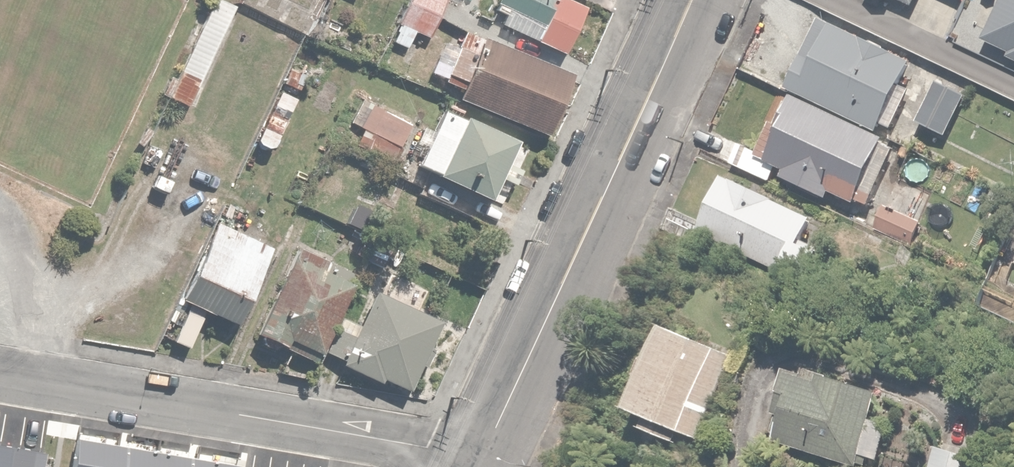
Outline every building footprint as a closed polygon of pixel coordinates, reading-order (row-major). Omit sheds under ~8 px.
[(398,18),(431,33),(446,0),(406,0),(398,18)] [(573,0),(496,0),(493,6),(510,14),(513,9),(544,24),(536,38),(564,52),(586,7),(573,0)] [(983,36),(1013,52),(1011,57),(1013,58),(1013,0),(1001,0),(983,36)] [(822,18),(790,85),(879,128),(882,122),(895,129),(914,89),(903,84),(914,62),(822,18)] [(573,74),(465,29),(447,72),(468,81),(461,96),(548,133),(573,74)] [(968,95),(940,80),(919,118),(963,142),(971,126),(956,118),(968,95)] [(414,122),(364,94),(349,120),(366,129),(357,145),(390,164),(414,122)] [(740,140),(729,160),(770,182),(779,165),(787,169),(783,175),(827,199),(832,189),(856,201),(887,144),(796,95),(781,123),(775,120),(759,150),(740,140)] [(445,109),(418,166),(505,206),(527,156),(512,149),(517,138),(466,114),(465,118),(445,109)] [(923,186),(943,197),(955,175),(936,164),(923,186)] [(815,216),(723,173),(695,235),(806,286),(823,250),(803,241),(815,216)] [(233,194),(197,275),(185,302),(237,326),(267,263),(275,244),(253,234),(264,208),(233,194)] [(884,201),(872,226),(914,247),(927,221),(884,201)] [(369,241),(362,253),(381,263),(384,258),(404,268),(411,254),(389,242),(385,250),(369,241)] [(345,358),(360,324),(343,316),(358,284),(293,253),(257,331),(319,360),(325,348),(345,358)] [(360,324),(345,358),(343,363),(382,381),(385,375),(407,385),(438,320),(376,290),(360,324)] [(737,348),(668,318),(630,407),(651,416),(647,427),(676,440),(681,428),(699,436),(737,348)] [(824,383),(791,373),(780,409),(787,411),(779,439),(860,464),(882,393),(826,376),(824,383)] [(76,435),(70,466),(240,466),(240,465),(76,435)] [(0,443),(0,466),(45,466),(47,449),(0,443)] [(938,443),(930,466),(962,466),(967,453),(938,443)]
